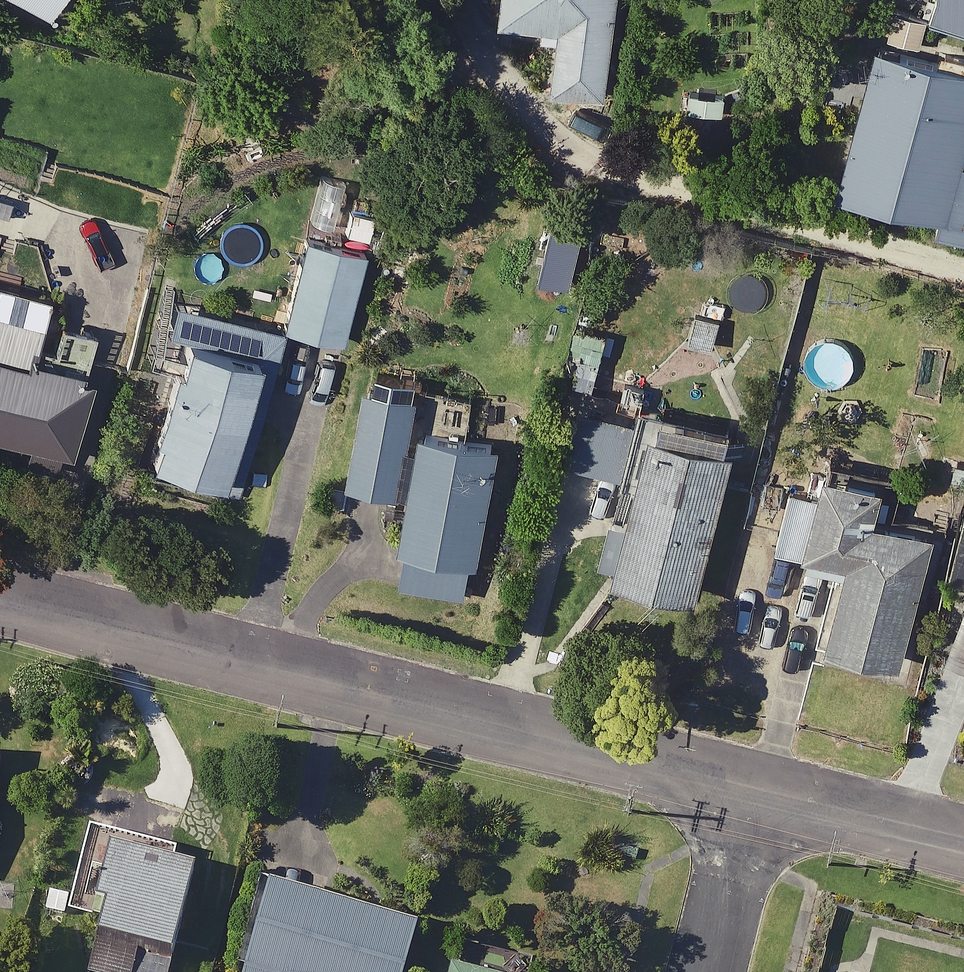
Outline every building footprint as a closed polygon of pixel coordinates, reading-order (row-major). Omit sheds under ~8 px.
[(40,9),(45,0),(23,0),(40,9)] [(492,17),(534,22),(533,32),(554,35),(547,88),(600,95),(613,0),(494,0),(492,17)] [(931,25),(963,27),(963,0),(932,0),(931,25)] [(865,44),(829,181),(933,208),(929,226),(963,235),(963,161),(955,159),(963,124),(963,70),(865,44)] [(371,204),(342,197),(334,234),(362,241),(371,204)] [(580,225),(547,216),(532,276),(565,284),(580,225)] [(295,232),(272,323),(164,296),(162,304),(152,302),(139,353),(165,359),(140,456),(238,481),(277,325),(336,339),(359,248),(295,232)] [(721,304),(694,297),(685,338),(711,344),(721,304)] [(0,307),(0,435),(63,451),(84,368),(25,354),(35,315),(0,307)] [(463,385),(422,379),(420,391),(356,381),(341,481),(404,491),(389,586),(467,598),(493,439),(455,433),(463,385)] [(726,431),(576,395),(560,458),(621,473),(599,566),(689,588),(726,431)] [(899,486),(818,465),(812,490),(781,482),(765,544),(841,564),(822,639),(894,658),(928,526),(891,517),(899,486)] [(87,919),(75,967),(97,971),(155,971),(163,938),(186,848),(82,822),(59,913),(87,919)] [(258,876),(234,971),(392,971),(406,914),(258,876)] [(440,958),(437,971),(503,971),(440,958)]
